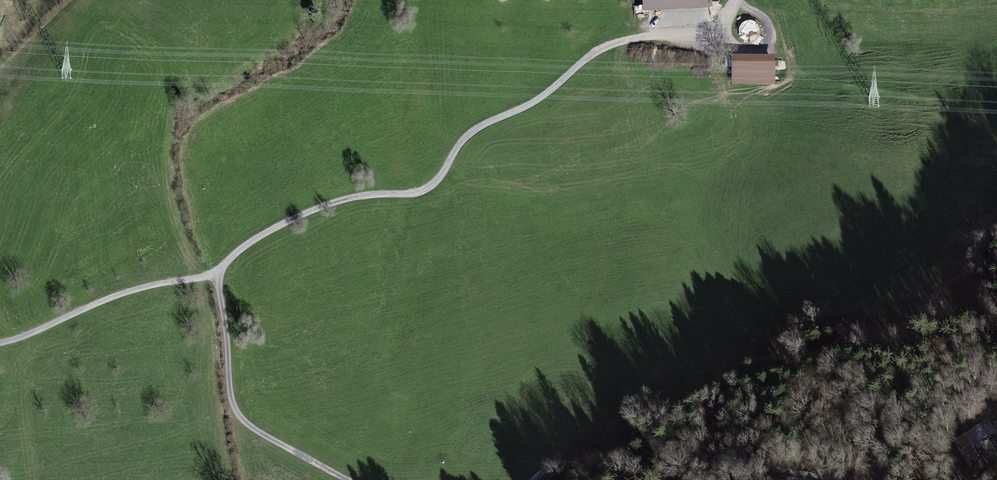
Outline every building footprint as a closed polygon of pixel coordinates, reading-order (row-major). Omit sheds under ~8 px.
[(644,10),(713,6),(713,0),(644,0),(644,10)] [(776,53),(732,53),(732,84),(776,84),(776,53)] [(988,416),(952,438),(966,463),(979,455),(972,445),(996,430),(988,416)]
